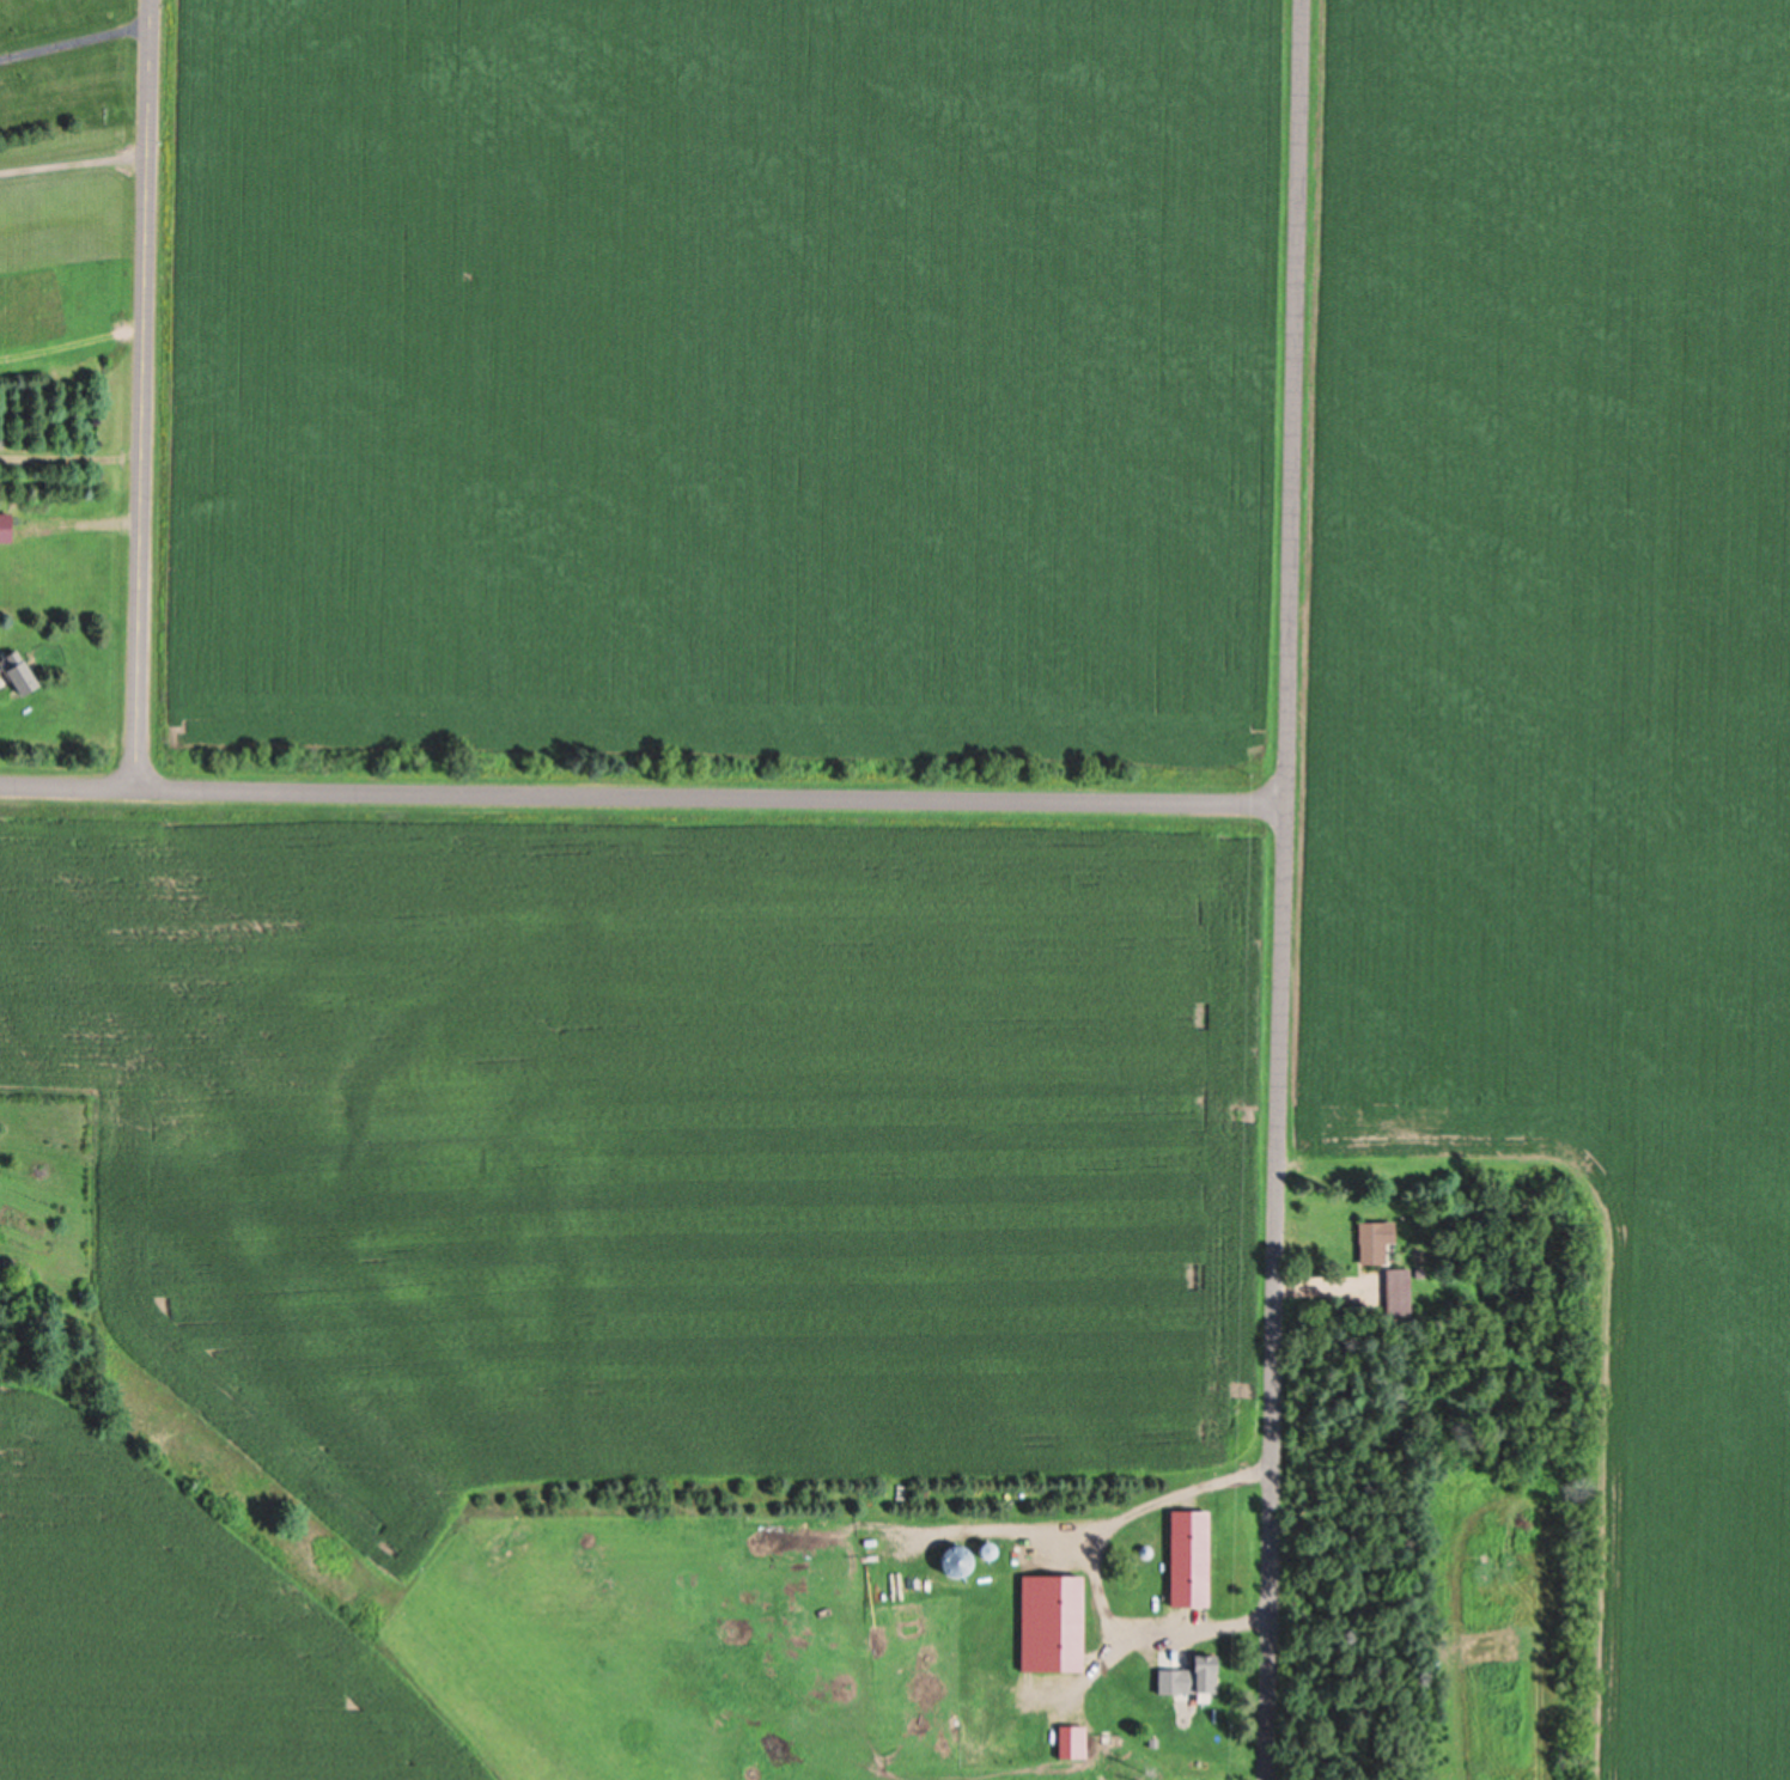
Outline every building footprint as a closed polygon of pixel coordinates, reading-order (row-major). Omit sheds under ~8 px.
[(32,684),(12,648),(0,655),(0,659),(3,665),(0,667),(0,670),(14,695),(32,684)] [(1391,1221),(1356,1221),(1356,1263),(1384,1263),(1384,1239),(1391,1239),(1391,1221)] [(1384,1268),(1384,1314),(1410,1314),(1410,1268),(1384,1268)] [(1166,1606),(1208,1606),(1208,1510),(1166,1510),(1166,1606)] [(949,1542),(932,1556),(950,1576),(966,1562),(949,1542)] [(1037,1572),(1055,1677),(1083,1673),(1065,1567),(1037,1572)] [(1214,1654),(1184,1654),(1184,1668),(1153,1668),(1153,1693),(1214,1693),(1214,1654)]
